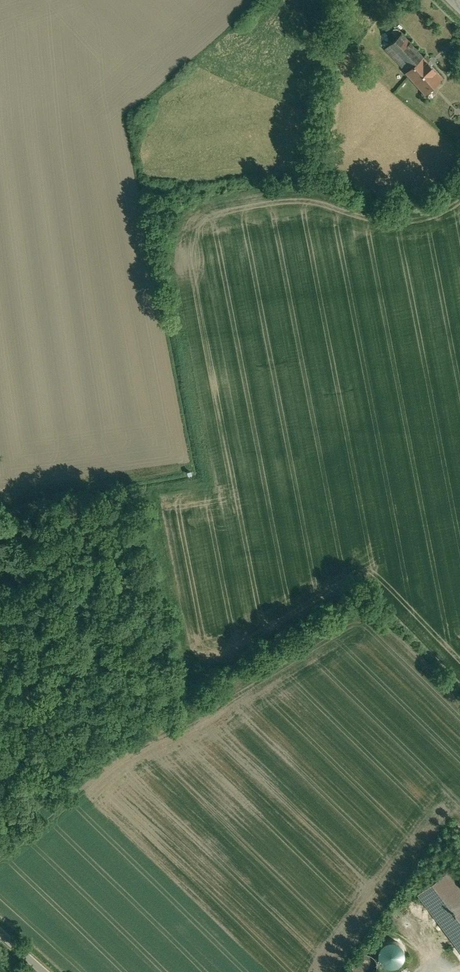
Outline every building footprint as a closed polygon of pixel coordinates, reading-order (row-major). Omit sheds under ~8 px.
[(418,52),(402,33),(385,49),(400,66),(405,62),(411,68),(418,61),(414,56),(418,52)] [(418,61),(411,68),(405,62),(400,66),(425,94),(442,78),(418,52),(414,56),(418,61)] [(383,83),(366,65),(360,70),(377,88),(383,83)] [(447,871),(419,892),(459,947),(459,888),(447,871)] [(396,941),(393,941),(391,940),(388,941),(386,942),(384,943),(382,944),(381,946),(380,947),(379,949),(379,951),(379,952),(379,954),(379,956),(379,957),(379,958),(380,959),(381,961),(382,962),(383,963),(384,964),(386,965),(388,966),(390,966),(392,966),(395,966),(397,965),(399,964),(400,963),(401,962),(402,961),(403,960),(404,958),(404,956),(404,955),(404,953),(404,952),(404,950),(404,949),(403,947),(402,946),(401,945),(400,944),(399,943),(398,942),(396,941)] [(366,953),(364,953),(362,953),(359,954),(358,955),(356,956),(355,958),(354,959),(353,961),(353,963),(352,964),(352,966),(353,968),(353,969),(353,970),(354,971),(375,971),(376,971),(376,970),(377,968),(377,965),(377,963),(376,961),(375,959),(374,957),(373,956),(372,955),(370,954),(369,954),(366,953)]
